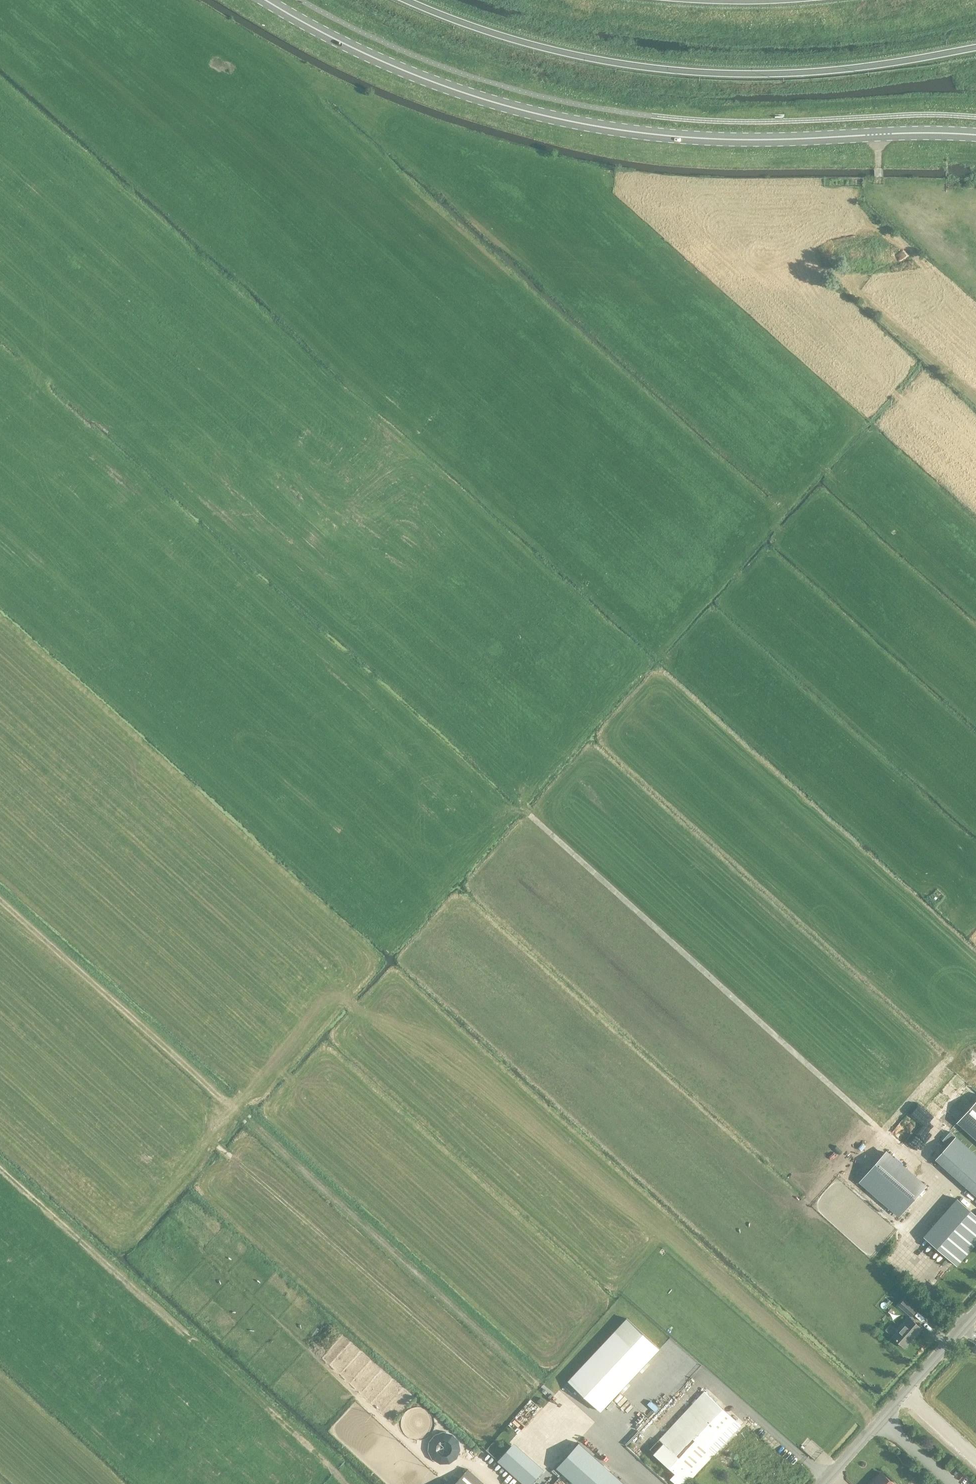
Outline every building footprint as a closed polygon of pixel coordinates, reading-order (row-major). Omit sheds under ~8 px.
[(975,1139),(975,1102),(958,1123),(975,1139)] [(945,1147),(956,1134),(952,1130),(940,1142),(945,1147)] [(936,1159),(975,1195),(975,1155),(956,1136),(936,1159)] [(886,1152),(861,1181),(900,1215),(925,1186),(886,1152)] [(924,1236),(957,1265),(975,1244),(975,1215),(957,1198),(924,1236)] [(898,1305),(911,1316),(917,1310),(904,1298),(898,1305)] [(601,1410),(660,1347),(627,1317),(569,1381),(601,1410)] [(909,1317),(892,1336),(905,1347),(922,1328),(909,1317)] [(381,1409),(403,1385),(363,1349),(341,1373),(381,1409)] [(696,1402),(651,1450),(676,1474),(671,1479),(676,1483),(687,1483),(732,1436),(731,1436),(741,1425),(704,1391),(695,1401),(696,1402)] [(498,1459),(525,1483),(531,1483),(543,1468),(513,1441),(498,1459)] [(557,1468),(575,1483),(624,1483),(579,1444),(557,1468)] [(468,1469),(455,1483),(485,1483),(468,1469)] [(893,1483),(881,1472),(870,1483),(892,1483),(893,1483)]
